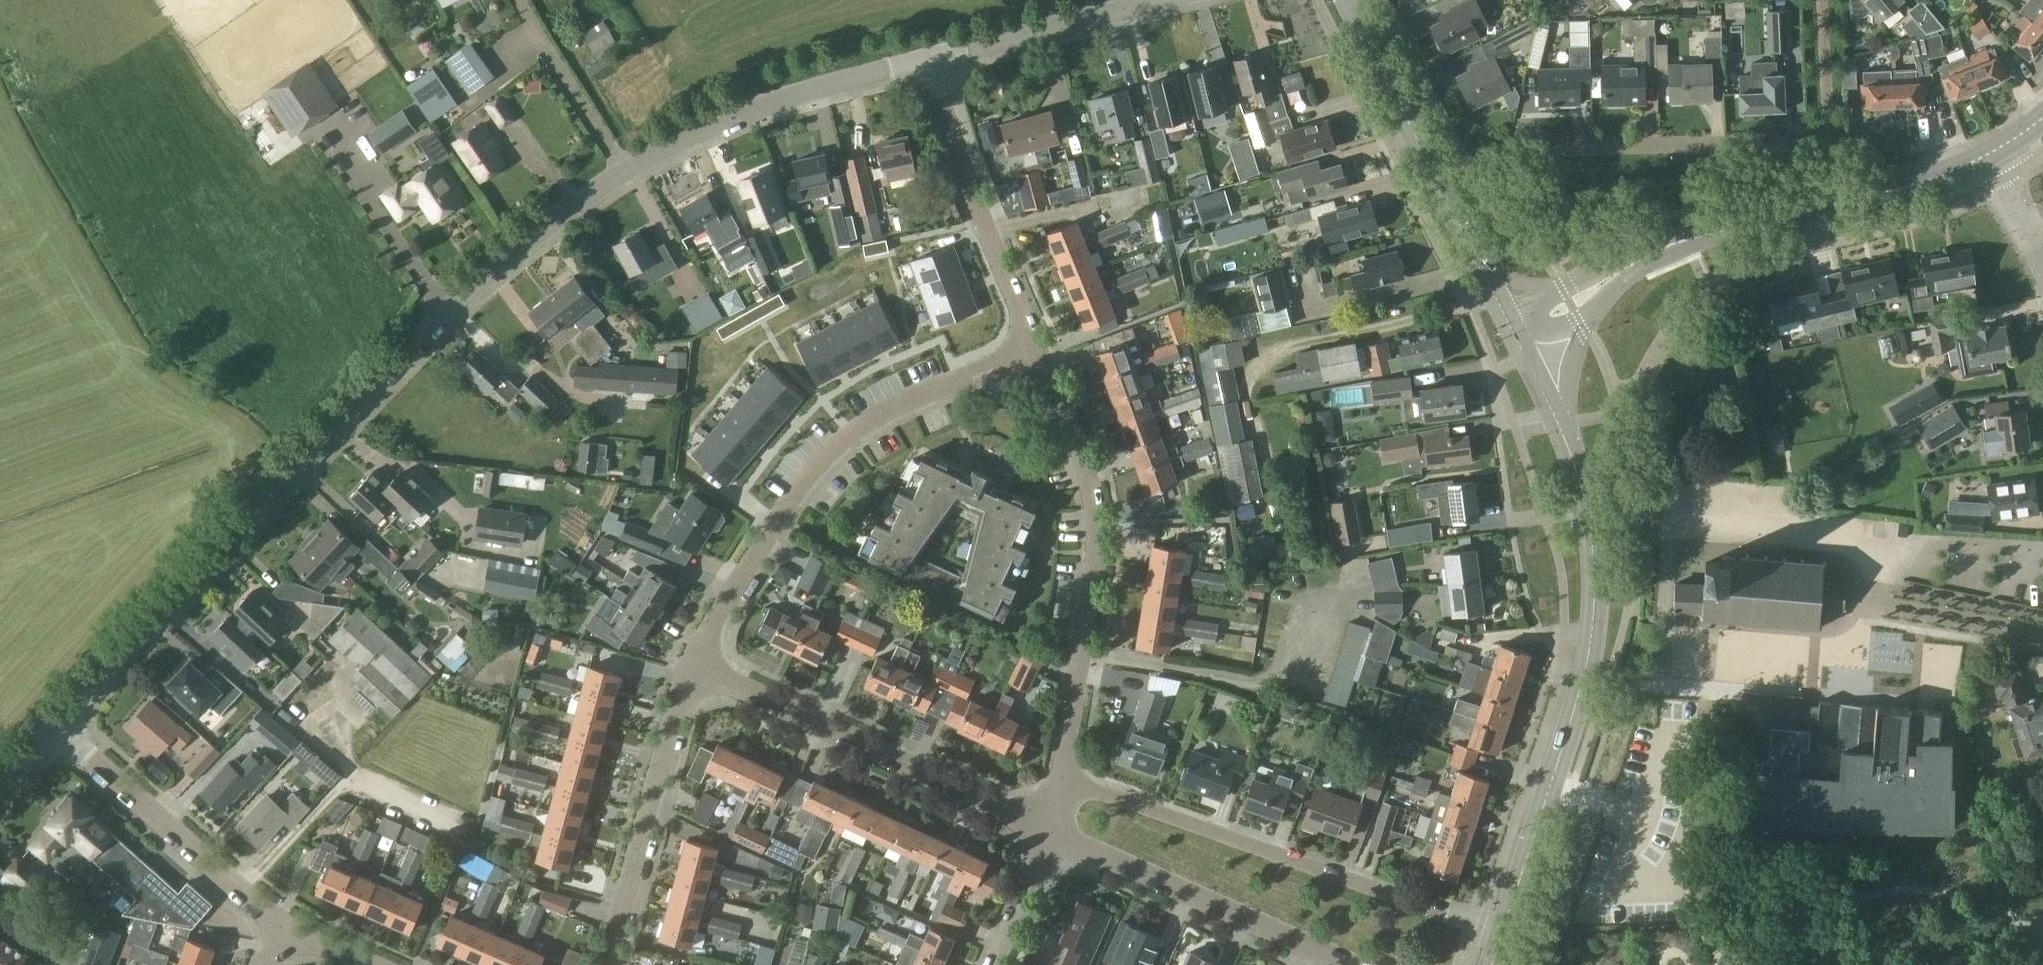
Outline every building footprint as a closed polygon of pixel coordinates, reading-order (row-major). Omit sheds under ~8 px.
[(1432,26),(1445,53),(1478,36),(1475,28),(1486,23),(1474,0),(1471,0),(1447,12),(1449,17),(1432,26)] [(1851,15),(1864,14),(1870,9),(1879,20),(1903,0),(1850,0),(1851,15)] [(1907,10),(1926,34),(1945,27),(1922,0),(1919,0),(1919,1),(1912,7),(1911,6),(1907,10)] [(2042,32),(2042,0),(2030,0),(2021,12),(2023,14),(2022,15),(2042,32)] [(1972,20),(1968,21),(1977,39),(1992,32),(1976,1),(1966,4),(1972,20)] [(1790,10),(1768,11),(1769,51),(1791,50),(1790,10)] [(2042,42),(2042,32),(2022,15),(2009,30),(2018,37),(2015,41),(2016,42),(2013,46),(2028,58),(2031,55),(2032,55),(2042,42)] [(588,43),(598,59),(596,60),(598,62),(586,70),(590,76),(613,61),(608,53),(620,46),(603,20),(583,33),(589,42),(588,43)] [(1510,89),(1494,57),(1510,49),(1502,33),(1481,44),(1487,56),(1476,62),(1477,65),(1456,76),(1473,109),(1510,89)] [(1657,69),(1657,48),(1656,48),(1656,33),(1655,33),(1633,35),(1634,65),(1602,66),(1604,103),(1644,101),(1643,70),(1657,69)] [(1940,33),(1924,36),(1928,57),(1944,54),(1940,33)] [(1924,36),(1910,39),(1915,60),(1928,57),(1924,36)] [(1706,64),(1670,65),(1670,68),(1671,101),(1711,99),(1710,77),(1722,76),(1721,37),(1709,37),(1705,37),(1706,64)] [(496,76),(472,42),(447,61),(471,94),(496,76)] [(1579,103),(1579,73),(1591,72),(1590,44),(1569,45),(1570,68),(1538,69),(1539,105),(1579,103)] [(1966,55),(1978,87),(2003,77),(2002,76),(2007,74),(1999,56),(1997,56),(1994,47),(1987,50),(1986,48),(1966,55)] [(1267,85),(1263,71),(1265,71),(1260,53),(1235,60),(1244,93),(1254,90),(1258,106),(1263,105),(1263,107),(1243,113),(1248,127),(1288,115),(1282,92),(1271,95),(1268,85),(1267,85)] [(1841,59),(1843,87),(1856,86),(1855,55),(1841,59)] [(1954,96),(1978,87),(1966,55),(1947,62),(1947,63),(1940,66),(1944,77),(1942,78),(1949,97),(1954,95),(1954,96)] [(1752,76),(1739,77),(1740,92),(1741,111),(1744,111),(1744,116),(1763,116),(1762,110),(1784,109),(1783,74),(1776,74),(1776,61),(1751,62),(1752,76)] [(333,104),(307,66),(268,93),(294,131),(333,104)] [(406,84),(431,122),(432,121),(430,119),(455,103),(456,105),(457,104),(432,66),(431,67),(433,69),(408,86),(407,83),(406,84)] [(1184,78),(1192,113),(1199,111),(1199,114),(1226,107),(1215,66),(1189,73),(1190,77),(1184,78)] [(1913,70),(1890,71),(1892,105),(1919,104),(1919,102),(1924,102),(1923,82),(1918,82),(1918,81),(1913,81),(1913,70)] [(1867,106),(1892,105),(1890,71),(1871,73),(1871,83),(1866,83),(1866,85),(1861,85),(1862,105),(1867,105),(1867,106)] [(1192,113),(1184,78),(1177,80),(1176,76),(1150,83),(1160,124),(1186,117),(1186,115),(1192,113)] [(1132,118),(1125,90),(1091,100),(1098,127),(1112,124),(1117,140),(1135,135),(1131,119),(1132,118)] [(517,117),(501,94),(484,106),(500,129),(517,117)] [(417,130),(402,109),(368,132),(382,154),(417,130)] [(1050,110),(1026,117),(1040,169),(1042,169),(1054,166),(1048,143),(1058,140),(1050,110)] [(1294,131),(1289,115),(1288,115),(1248,127),(1254,147),(1281,139),(1288,160),(1335,145),(1328,120),(1297,130),(1294,131)] [(1040,169),(1026,117),(1003,123),(1011,153),(1021,150),(1027,173),(1040,169)] [(1000,144),(994,120),(979,123),(985,148),(1000,144)] [(481,124),(455,142),(481,178),(502,163),(480,135),(486,131),(481,124)] [(1151,137),(1135,141),(1144,176),(1160,172),(1157,158),(1170,154),(1163,127),(1150,131),(1151,137)] [(913,160),(908,136),(878,142),(883,166),(887,166),(889,177),(914,172),(912,160),(913,160)] [(1228,144),(1239,181),(1262,174),(1251,137),(1228,144)] [(795,160),(799,177),(785,180),(790,203),(831,194),(828,178),(829,178),(824,153),(795,160)] [(1090,184),(1082,157),(1068,161),(1076,188),(1090,184)] [(399,181),(379,195),(398,222),(417,208),(416,206),(421,200),(434,219),(462,199),(437,163),(409,183),(406,183),(401,185),(399,181)] [(1341,164),(1304,174),(1301,163),(1278,170),(1284,189),(1305,183),(1310,197),(1347,186),(1341,164)] [(1109,192),(1114,211),(1143,203),(1134,167),(1118,172),(1122,189),(1109,192)] [(1051,203),(1042,169),(1040,169),(1027,173),(1017,176),(1018,180),(1026,209),(1051,203)] [(766,171),(740,181),(750,205),(762,200),(769,217),(773,229),(788,223),(783,212),(777,195),(776,195),(766,171)] [(884,236),(870,179),(852,183),(866,241),(884,236)] [(1194,198),(1201,223),(1232,214),(1225,190),(1206,195),(1194,198)] [(706,194),(682,207),(695,232),(705,227),(721,253),(730,271),(755,258),(735,217),(729,207),(718,214),(706,194)] [(1089,197),(1090,211),(1110,210),(1109,196),(1089,197)] [(1378,227),(1370,201),(1319,217),(1327,242),(1330,254),(1350,248),(1346,236),(1378,227)] [(853,202),(831,207),(839,243),(840,245),(843,244),(862,240),(853,202)] [(1316,206),(1286,214),(1289,226),(1319,217),(1316,206)] [(1057,257),(1086,245),(1076,221),(1047,233),(1057,257)] [(1125,221),(1110,227),(1116,241),(1131,235),(1128,227),(1125,221)] [(1280,222),(1269,225),(1275,247),(1286,244),(1280,222)] [(1110,227),(1094,234),(1097,240),(1100,247),(1116,241),(1110,227)] [(764,273),(778,267),(761,230),(747,237),(758,261),(764,273)] [(638,231),(615,244),(617,248),(615,251),(619,258),(622,258),(631,273),(642,267),(650,280),(676,266),(663,243),(650,251),(638,231)] [(889,251),(886,239),(878,241),(881,252),(889,251)] [(881,252),(878,241),(871,242),(873,254),(881,252)] [(873,254),(871,242),(863,244),(865,256),(873,254)] [(1197,242),(1188,243),(1192,265),(1201,264),(1197,242)] [(1066,280),(1095,268),(1086,245),(1057,257),(1066,280)] [(955,246),(910,263),(910,265),(912,264),(920,284),(963,268),(955,248),(956,248),(955,246)] [(1925,275),(1908,278),(1914,310),(1934,307),(1931,292),(1976,284),(1970,249),(1922,257),(1925,275)] [(1364,259),(1367,270),(1350,274),(1354,290),(1371,285),(1370,284),(1403,276),(1396,251),(1364,259)] [(1889,258),(1842,270),(1847,289),(1831,293),(1838,321),(1854,318),(1851,304),(1898,293),(1889,258)] [(764,273),(758,261),(757,262),(749,266),(758,285),(767,280),(764,273)] [(1145,267),(1129,273),(1135,288),(1151,281),(1148,274),(1145,267)] [(963,268),(920,284),(928,306),(971,290),(963,268)] [(1076,303),(1105,291),(1095,268),(1066,280),(1076,303)] [(1283,270),(1254,277),(1261,311),(1289,306),(1292,306),(1283,270)] [(1129,273),(1114,279),(1116,286),(1120,294),(1135,288),(1129,273)] [(574,275),(551,293),(571,319),(581,332),(594,323),(595,323),(605,315),(594,300),(574,275)] [(1838,321),(1831,293),(1818,296),(1813,277),(1767,288),(1776,323),(1815,313),(1819,326),(1838,321)] [(729,315),(745,306),(735,288),(728,292),(719,296),(724,306),(729,315)] [(971,290),(928,306),(935,326),(933,327),(934,328),(979,311),(979,310),(978,310),(971,290)] [(709,291),(681,308),(695,332),(723,315),(709,291)] [(1105,291),(1076,303),(1085,327),(1114,315),(1105,291)] [(551,293),(530,310),(549,336),(571,319),(551,293)] [(785,304),(779,293),(772,297),(778,307),(785,304)] [(778,307),(772,297),(765,301),(771,311),(778,307)] [(878,302),(859,312),(880,352),(899,342),(901,342),(879,299),(877,300),(878,302)] [(771,311),(765,301),(758,305),(764,315),(771,311)] [(764,315),(758,305),(751,309),(757,319),(764,315)] [(1293,325),(1289,306),(1261,311),(1258,311),(1263,332),(1293,325)] [(757,319),(751,309),(744,312),(750,323),(757,319)] [(1258,311),(1225,319),(1230,339),(1263,332),(1258,311)] [(750,323),(744,312),(737,316),(743,327),(750,323)] [(859,312),(838,323),(859,363),(880,352),(859,312)] [(743,327),(737,316),(730,320),(736,331),(743,327)] [(1910,357),(1928,356),(1926,317),(1908,318),(1910,357)] [(1931,321),(1937,353),(1948,351),(1945,332),(1958,330),(1956,317),(1931,321)] [(736,331),(730,320),(723,324),(729,335),(736,331)] [(581,332),(600,357),(613,348),(604,337),(595,323),(594,323),(581,332)] [(838,323),(818,333),(839,373),(859,363),(838,323)] [(729,335),(723,324),(716,328),(722,339),(729,335)] [(1965,335),(1957,337),(1958,347),(1967,345),(1970,361),(1961,362),(1964,376),(1996,370),(1994,358),(2011,354),(2010,352),(2008,342),(2005,325),(1991,328),(1990,324),(1976,327),(1977,328),(1964,330),(1965,335)] [(1070,325),(1055,331),(1060,342),(1075,336),(1070,325)] [(1098,356),(1094,357),(1098,367),(1102,366),(1105,376),(1134,365),(1145,361),(1146,361),(1149,369),(1165,363),(1159,347),(1142,353),(1137,338),(1136,338),(1132,326),(1111,334),(1116,347),(1097,353),(1098,356)] [(1398,339),(1401,352),(1396,353),(1397,356),(1391,358),(1387,341),(1363,346),(1370,374),(1370,375),(1370,376),(1405,368),(1405,367),(1444,359),(1437,330),(1398,339)] [(581,332),(573,338),(584,353),(592,363),(600,357),(581,332)] [(798,341),(796,342),(818,385),(820,384),(819,383),(839,373),(818,333),(799,343),(798,341)] [(1209,405),(1234,400),(1239,399),(1233,367),(1245,364),(1240,339),(1198,347),(1209,405)] [(1370,374),(1363,346),(1356,348),(1355,340),(1317,347),(1317,348),(1298,352),(1300,367),(1274,372),(1278,392),(1304,387),(1370,375),(1370,374)] [(1173,342),(1159,347),(1165,363),(1176,359),(1179,358),(1176,350),(1173,342)] [(660,350),(661,366),(682,366),(682,350),(660,350)] [(478,351),(461,368),(486,391),(491,385),(509,402),(519,391),(541,412),(556,397),(531,374),(519,388),(503,372),(502,373),(478,351)] [(1134,365),(1105,376),(1114,399),(1143,389),(1138,376),(1150,371),(1149,369),(1146,361),(1145,361),(1134,365)] [(577,386),(677,394),(679,369),(601,363),(601,367),(578,365),(577,386)] [(768,369),(754,385),(788,415),(802,398),(802,399),(804,398),(767,366),(766,367),(768,369)] [(1412,375),(1372,380),(1375,402),(1415,397),(1412,375)] [(1461,383),(1422,389),(1425,419),(1465,413),(1461,383)] [(1932,384),(1890,406),(1900,424),(1942,402),(1932,384)] [(754,385),(738,402),(772,432),(788,415),(754,385)] [(1183,410),(1176,394),(1148,404),(1143,389),(1114,399),(1122,423),(1161,409),(1164,416),(1183,410)] [(1201,403),(1200,394),(1193,397),(1190,389),(1176,394),(1183,410),(1201,403)] [(2008,399),(1984,403),(1986,416),(1988,416),(1990,428),(1984,429),(1987,448),(1986,449),(1987,454),(2002,452),(2001,448),(2029,444),(2028,440),(2031,439),(2029,429),(2027,430),(2024,410),(2010,412),(2008,399)] [(1234,400),(1209,405),(1217,444),(1241,440),(1234,400)] [(738,402),(723,420),(757,449),(772,432),(738,402)] [(1965,426),(1953,406),(1918,426),(1931,447),(1965,426)] [(1160,436),(1154,420),(1164,416),(1161,409),(1122,423),(1131,447),(1160,436)] [(723,420),(708,437),(742,467),(757,449),(723,420)] [(1334,430),(1319,431),(1321,444),(1335,443),(1334,430)] [(1416,431),(1379,438),(1384,462),(1405,458),(1422,455),(1424,465),(1428,464),(1431,464),(1434,466),(1441,465),(1443,462),(1471,459),(1468,435),(1448,437),(1448,431),(1424,434),(1416,435),(1416,431)] [(1160,436),(1131,447),(1139,469),(1168,459),(1179,455),(1176,447),(1165,451),(1160,436)] [(1208,436),(1192,441),(1198,458),(1214,452),(1211,443),(1209,436),(1208,436)] [(692,452),(691,453),(727,485),(728,484),(728,483),(742,467),(708,437),(694,454),(692,452)] [(1218,445),(1230,502),(1265,495),(1254,438),(1218,445)] [(606,444),(581,441),(578,469),(607,472),(608,458),(605,458),(606,444)] [(1192,441),(1176,447),(1179,455),(1182,463),(1198,458),(1192,441)] [(870,533),(867,532),(858,551),(900,570),(900,569),(904,571),(894,585),(894,586),(954,614),(954,613),(959,597),(963,599),(963,600),(1004,619),(1013,600),(1010,598),(1018,581),(1015,579),(1023,562),(1019,560),(1028,543),(1024,542),(1028,534),(1035,538),(1040,517),(1033,514),(1037,505),(990,483),(993,478),(974,469),(971,474),(924,452),(920,461),(913,458),(901,475),(908,479),(905,486),(901,484),(893,502),(890,500),(882,517),(879,516),(870,533)] [(1168,459),(1139,469),(1147,492),(1176,481),(1171,467),(1182,463),(1179,455),(1168,459)] [(485,465),(482,493),(494,494),(497,467),(485,465)] [(376,470),(373,473),(376,474),(381,478),(375,484),(392,501),(393,500),(402,509),(407,513),(406,514),(411,519),(431,497),(426,492),(425,492),(401,470),(390,483),(376,470)] [(381,531),(402,509),(393,500),(392,501),(375,484),(381,478),(376,474),(373,473),(351,495),(375,518),(371,522),(381,531)] [(2033,477),(1988,484),(1993,519),(2038,512),(2033,477)] [(1438,495),(1442,522),(1479,517),(1474,481),(1453,483),(1452,479),(1431,482),(1433,496),(1438,495)] [(696,551),(710,528),(714,530),(718,529),(725,519),(724,515),(720,513),(721,511),(692,493),(667,533),(696,551)] [(1331,502),(1339,544),(1363,540),(1355,498),(1331,502)] [(529,513),(481,505),(475,538),(524,546),(529,513)] [(1947,513),(1946,529),(1982,531),(1983,515),(1947,513)] [(609,534),(614,520),(601,516),(596,529),(609,534)] [(347,559),(357,548),(404,592),(411,599),(418,590),(441,604),(445,597),(437,592),(437,591),(418,578),(398,567),(367,537),(358,546),(329,519),(311,538),(347,573),(354,565),(347,559)] [(626,520),(619,538),(660,554),(667,537),(626,520)] [(1390,545),(1433,539),(1431,521),(1388,528),(1390,545)] [(1218,557),(1218,527),(1179,527),(1179,547),(1194,548),(1194,557),(1218,557)] [(347,573),(311,538),(291,560),(320,587),(331,575),(339,581),(347,573)] [(430,538),(411,558),(424,571),(425,572),(444,551),(430,538)] [(1149,570),(1180,575),(1184,550),(1153,545),(1149,570)] [(633,584),(663,604),(676,584),(659,574),(665,560),(636,549),(631,558),(644,566),(639,574),(629,568),(623,578),(633,584)] [(1449,582),(1449,585),(1479,581),(1475,549),(1445,553),(1449,582)] [(563,573),(569,565),(550,552),(545,560),(563,573)] [(1677,582),(1675,582),(1674,610),(1702,611),(1702,617),(1798,625),(1798,630),(1815,632),(1820,628),(1819,625),(1820,606),(1844,608),(1846,584),(1822,582),(1824,561),(1727,553),(1726,562),(1704,561),(1704,567),(1726,568),(1724,594),(1702,593),(1703,577),(1677,576),(1677,582)] [(832,563),(810,554),(797,583),(819,593),(832,563)] [(1398,587),(1399,587),(1392,556),(1368,562),(1374,590),(1374,592),(1398,587)] [(584,582),(591,570),(579,563),(572,574),(584,582)] [(837,580),(874,598),(881,582),(844,564),(837,580)] [(1703,577),(1702,593),(1724,594),(1726,568),(1704,567),(1703,577)] [(488,568),(484,591),(533,600),(538,577),(488,568)] [(1192,577),(1191,585),(1209,587),(1211,572),(1194,569),(1192,577)] [(1176,599),(1180,575),(1149,570),(1145,595),(1176,599)] [(1211,572),(1209,587),(1226,590),(1227,582),(1228,574),(1211,572)] [(323,603),(325,593),(285,578),(273,591),(280,597),(312,602),(323,603)] [(1427,581),(1412,580),(1411,596),(1426,596),(1427,581)] [(1483,609),(1479,581),(1449,585),(1438,587),(1440,600),(1451,598),(1453,613),(1483,609)] [(650,624),(663,604),(633,584),(627,593),(617,587),(611,598),(620,604),(620,605),(650,624)] [(1398,587),(1374,592),(1375,612),(1394,623),(1400,618),(1403,610),(1403,590),(1400,590),(1399,587),(1398,587)] [(235,616),(255,636),(260,630),(270,640),(287,622),(252,590),(236,607),(240,611),(235,616)] [(1173,617),(1176,599),(1145,595),(1141,619),(1172,624),(1183,626),(1185,618),(1173,617)] [(347,606),(323,603),(312,602),(310,615),(322,628),(347,606)] [(792,650),(813,606),(804,602),(796,618),(784,613),(784,612),(770,606),(757,632),(771,639),(771,640),(792,650)] [(638,643),(650,624),(620,605),(609,622),(596,613),(589,625),(615,642),(622,632),(638,643)] [(358,606),(328,639),(359,668),(351,677),(393,716),(432,674),(431,674),(437,668),(421,654),(428,647),(420,640),(413,648),(405,643),(401,646),(358,606)] [(813,606),(792,650),(818,662),(819,659),(826,662),(834,644),(828,641),(831,634),(818,629),(826,612),(813,606)] [(853,646),(866,619),(847,610),(834,638),(853,646)] [(251,641),(255,636),(235,616),(230,621),(226,618),(210,635),(245,668),(261,650),(251,641)] [(1457,634),(1470,644),(1483,627),(1471,617),(1457,634)] [(1199,636),(1201,620),(1185,618),(1183,626),(1182,634),(1199,636)] [(866,619),(853,646),(872,655),(885,628),(866,619)] [(1168,649),(1172,624),(1141,619),(1137,644),(1168,649)] [(1217,630),(1219,623),(1201,620),(1199,636),(1216,639),(1217,630)] [(1345,631),(1367,638),(1371,627),(1348,620),(1345,631)] [(1377,620),(1365,654),(1386,661),(1396,630),(1377,620)] [(1364,649),(1367,638),(1345,631),(1341,642),(1364,649)] [(451,667),(471,644),(459,632),(438,655),(451,667)] [(536,633),(527,660),(537,663),(539,658),(543,659),(544,655),(540,653),(546,636),(536,633)] [(561,648),(564,637),(554,634),(551,645),(561,648)] [(1438,652),(1428,648),(1410,639),(1406,652),(1435,662),(1438,652)] [(1360,661),(1364,649),(1341,642),(1337,653),(1360,661)] [(887,694),(908,648),(897,643),(889,662),(877,656),(865,684),(887,694)] [(1501,643),(1492,670),(1521,679),(1530,653),(1501,643)] [(1457,655),(1453,665),(1467,669),(1469,661),(1473,651),(1459,647),(1456,655),(1457,655)] [(957,671),(958,671),(961,665),(940,655),(928,680),(924,678),(912,673),(921,654),(908,648),(887,694),(911,706),(912,704),(925,711),(937,686),(947,691),(957,671)] [(1026,650),(1019,664),(1010,683),(1030,692),(1045,660),(1026,650)] [(1357,672),(1360,661),(1337,653),(1334,664),(1357,672)] [(201,674),(187,662),(168,682),(178,692),(175,695),(191,710),(194,707),(200,712),(209,703),(220,714),(242,691),(216,667),(208,677),(203,672),(201,674)] [(1353,683),(1357,672),(1334,664),(1330,676),(1353,683)] [(582,690),(612,698),(619,674),(589,666),(582,690)] [(1472,689),(1471,690),(1484,694),(1513,703),(1521,679),(1492,670),(1479,666),(1472,689)] [(2017,669),(1991,677),(1998,698),(2003,696),(2008,711),(2013,709),(2021,733),(2010,736),(2017,756),(2027,753),(2027,752),(2042,747),(2042,696),(2027,701),(2017,669)] [(291,670),(273,688),(283,698),(301,679),(291,670)] [(553,691),(558,675),(543,671),(538,687),(553,691)] [(975,679),(958,671),(957,671),(947,691),(956,695),(945,719),(959,726),(958,727),(981,738),(994,711),(970,700),(971,699),(967,697),(975,679)] [(323,674),(309,680),(314,691),(327,685),(323,674)] [(569,695),(573,679),(558,675),(553,691),(569,695)] [(1349,694),(1353,683),(1330,676),(1326,687),(1349,694)] [(1132,723),(1119,761),(1157,774),(1161,760),(1167,762),(1170,751),(1165,750),(1166,746),(1170,736),(1154,731),(1167,696),(1166,695),(1170,685),(1160,680),(1150,678),(1146,689),(1144,688),(1132,723)] [(1346,706),(1349,694),(1326,687),(1323,699),(1346,706)] [(612,698),(582,690),(576,714),(606,722),(612,698)] [(1737,691),(1734,711),(1742,713),(1746,693),(1737,691)] [(1004,716),(1013,696),(1004,692),(994,711),(981,738),(1005,749),(1005,748),(1018,754),(1030,729),(1017,722),(1004,716)] [(1743,724),(1740,754),(1762,756),(1761,771),(1769,772),(1765,820),(1765,824),(1771,824),(1891,826),(1919,826),(1945,827),(1953,827),(1953,785),(1950,785),(1950,784),(1951,741),(1939,741),(1942,711),(1931,710),(1918,709),(1910,708),(1884,706),(1882,706),(1836,702),(1819,701),(1819,704),(1801,703),(1801,699),(1780,697),(1780,701),(1775,701),(1775,693),(1774,693),(1774,697),(1746,694),(1743,724)] [(1457,698),(1453,709),(1477,717),(1506,726),(1513,703),(1484,694),(1481,706),(1457,698)] [(180,727),(150,701),(128,726),(142,739),(138,744),(146,751),(150,747),(157,753),(167,742),(178,751),(193,734),(182,725),(180,727)] [(302,740),(263,707),(249,724),(267,740),(268,737),(289,755),(302,740)] [(1450,718),(1450,720),(1473,728),(1469,743),(1497,752),(1506,726),(1477,717),(1453,709),(1450,718)] [(600,746),(606,722),(576,714),(570,738),(600,746)] [(541,739),(545,723),(529,719),(525,735),(541,739)] [(541,739),(556,743),(560,727),(545,723),(541,739)] [(1183,741),(1170,736),(1166,746),(1180,750),(1183,741)] [(593,770),(600,746),(570,738),(563,762),(593,770)] [(197,779),(222,751),(211,741),(186,769),(197,779)] [(707,767),(728,777),(738,753),(717,743),(714,751),(701,745),(687,774),(701,781),(707,767)] [(1458,743),(1455,754),(1476,761),(1480,751),(1458,743)] [(1241,780),(1245,768),(1249,757),(1222,748),(1218,759),(1194,750),(1182,784),(1221,798),(1228,778),(1240,782),(1241,780)] [(232,765),(228,762),(201,792),(222,811),(245,786),(252,792),(278,764),(266,754),(260,761),(250,752),(242,762),(238,758),(232,765)] [(746,797),(750,787),(760,763),(738,753),(728,777),(722,790),(731,794),(733,791),(746,797)] [(1473,770),(1476,761),(1455,754),(1452,763),(1473,770)] [(1245,768),(1241,780),(1252,783),(1244,805),(1279,817),(1283,805),(1286,797),(1300,802),(1301,802),(1309,777),(1313,766),(1309,765),(1299,761),(1295,772),(1274,765),(1271,775),(1256,770),(1255,772),(1245,768)] [(587,794),(593,770),(563,762),(557,786),(587,794)] [(764,765),(760,763),(750,787),(746,797),(754,800),(758,791),(772,798),(786,768),(774,762),(772,764),(770,768),(764,765)] [(338,775),(328,764),(316,775),(325,786),(338,775)] [(528,787),(532,771),(517,766),(512,783),(528,787)] [(1357,792),(1378,800),(1388,775),(1366,766),(1357,792)] [(1452,795),(1480,804),(1488,779),(1460,770),(1452,795)] [(543,791),(548,775),(532,771),(528,787),(543,791)] [(1417,774),(1414,783),(1429,788),(1432,779),(1417,774)] [(797,850),(791,863),(798,866),(804,853),(816,828),(823,813),(834,789),(814,780),(803,803),(796,817),(796,818),(809,824),(797,850)] [(1429,788),(1414,783),(1411,792),(1426,797),(1429,788)] [(580,818),(587,794),(557,786),(550,810),(580,818)] [(1315,788),(1302,825),(1316,829),(1318,826),(1349,836),(1361,803),(1315,788)] [(816,828),(804,853),(809,856),(814,858),(826,832),(827,833),(834,818),(844,823),(855,799),(834,789),(823,813),(816,828)] [(279,806),(267,796),(239,826),(259,845),(282,820),(290,828),(310,806),(293,791),(279,806)] [(704,791),(691,817),(707,824),(719,798),(704,791)] [(1439,791),(1431,816),(1472,829),(1480,804),(1452,795),(1439,791)] [(69,837),(92,857),(113,834),(90,813),(91,812),(73,796),(71,798),(67,794),(55,806),(60,810),(49,823),(50,824),(32,845),(49,860),(67,839),(69,837)] [(779,795),(774,804),(782,807),(786,798),(779,795)] [(739,798),(733,812),(741,816),(748,802),(739,798)] [(855,799),(844,823),(867,833),(878,810),(855,799)] [(1384,801),(1376,825),(1391,829),(1398,806),(1384,801)] [(878,810),(867,833),(888,843),(901,814),(888,808),(886,813),(878,810)] [(544,834),(574,842),(580,818),(550,810),(544,834)] [(731,826),(727,834),(731,836),(741,816),(733,812),(729,820),(729,821),(727,825),(731,826)] [(515,835),(519,818),(504,814),(499,831),(515,835)] [(901,814),(888,843),(904,851),(897,865),(895,864),(892,872),(897,874),(901,866),(904,867),(911,854),(910,854),(921,830),(913,826),(915,820),(901,814)] [(1431,816),(1424,839),(1436,843),(1465,852),(1472,829),(1431,816)] [(515,835),(530,839),(535,822),(519,818),(515,835)] [(741,821),(733,837),(764,852),(772,836),(741,821)] [(1410,845),(1413,836),(1391,829),(1376,825),(1368,848),(1383,853),(1388,838),(1410,845)] [(372,849),(379,833),(364,827),(357,842),(372,849)] [(891,894),(889,899),(897,902),(899,897),(900,898),(908,880),(905,879),(909,870),(913,872),(920,858),(932,864),(943,840),(921,830),(910,854),(911,854),(904,867),(901,866),(897,874),(894,880),(901,883),(895,896),(891,894)] [(567,866),(574,842),(544,834),(533,831),(530,843),(541,846),(537,858),(567,866)] [(179,892),(154,870),(161,862),(156,857),(149,865),(113,834),(92,857),(137,897),(123,913),(136,915),(159,920),(192,927),(212,903),(188,881),(179,892)] [(341,900),(353,872),(331,863),(339,845),(323,838),(311,866),(325,872),(317,890),(341,900)] [(722,875),(753,883),(755,875),(724,867),(724,865),(712,862),(716,847),(686,840),(680,864),(710,872),(722,875)] [(943,840),(932,864),(945,870),(938,884),(940,885),(935,897),(938,898),(943,886),(946,888),(964,850),(943,840)] [(1464,852),(1436,843),(1436,844),(1427,841),(1423,853),(1432,856),(1427,869),(1456,879),(1464,852)] [(357,842),(351,858),(365,864),(372,849),(357,842)] [(857,845),(850,859),(859,863),(866,849),(857,845)] [(417,869),(424,853),(410,847),(403,862),(417,869)] [(934,914),(932,918),(937,921),(938,920),(956,928),(965,910),(953,905),(958,893),(964,879),(976,885),(974,889),(991,896),(1001,875),(984,868),(987,861),(964,850),(946,888),(943,886),(938,898),(945,902),(939,916),(934,914)] [(492,882),(497,885),(503,870),(497,866),(493,865),(472,852),(463,867),(485,880),(485,879),(492,882)] [(33,894),(45,881),(20,859),(8,872),(33,894)] [(850,859),(843,873),(853,877),(859,863),(850,859)] [(417,869),(403,862),(396,878),(403,881),(411,884),(417,869)] [(703,896),(710,872),(680,864),(674,888),(703,896)] [(376,882),(363,910),(386,920),(398,892),(403,881),(396,878),(380,871),(376,882)] [(363,910),(376,882),(353,872),(341,900),(363,910)] [(750,892),(753,883),(722,875),(719,883),(750,892)] [(493,902),(500,886),(497,885),(492,882),(485,879),(485,880),(479,896),(493,902)] [(888,893),(886,897),(889,899),(891,894),(895,896),(901,883),(894,880),(888,893)] [(697,920),(703,896),(674,888),(667,912),(697,920)] [(398,892),(386,920),(409,930),(421,902),(398,892)] [(442,907),(455,912),(460,901),(447,895),(442,907)] [(486,917),(493,902),(479,896),(472,911),(486,917)] [(938,898),(929,917),(932,918),(934,914),(939,916),(945,902),(938,898)] [(539,922),(546,906),(531,899),(524,915),(539,922)] [(1070,943),(1060,964),(1090,964),(1094,954),(1093,953),(1109,915),(1078,902),(1062,940),(1070,943)] [(691,944),(697,920),(667,912),(661,936),(691,944)] [(837,937),(845,941),(854,920),(840,914),(837,937)] [(149,948),(159,920),(136,915),(127,940),(149,948)] [(474,925),(451,915),(439,943),(462,953),(474,925)] [(532,937),(539,922),(524,915),(517,931),(532,937)] [(709,923),(706,931),(722,935),(726,919),(711,915),(709,923)] [(726,919),(722,935),(729,937),(738,939),(738,938),(740,931),(742,923),(727,919),(726,919)] [(1106,959),(1119,964),(1149,964),(1161,938),(1123,921),(1106,959)] [(83,964),(110,964),(122,933),(99,924),(83,964)] [(485,963),(497,935),(474,925),(462,953),(485,963)] [(888,940),(892,931),(880,925),(876,934),(888,940)] [(944,958),(954,937),(930,927),(925,937),(910,931),(907,937),(905,941),(944,958)] [(888,940),(903,947),(896,964),(899,964),(942,964),(944,958),(905,941),(907,937),(892,931),(888,940)] [(180,962),(188,964),(209,964),(215,948),(188,938),(175,933),(171,945),(184,950),(180,962)] [(520,945),(497,935),(485,963),(489,964),(511,964),(520,945)] [(3,939),(0,937),(0,964),(24,964),(30,955),(3,939)] [(144,962),(149,948),(127,940),(127,941),(132,943),(128,956),(144,962)] [(520,945),(511,964),(539,964),(543,954),(520,945)] [(159,952),(149,948),(144,962),(153,964),(154,964),(159,952)] [(1190,951),(1184,964),(1218,964),(1219,964),(1190,951)] [(169,955),(159,952),(154,964),(166,964),(169,955)] [(809,952),(805,964),(819,964),(822,956),(809,952)]
